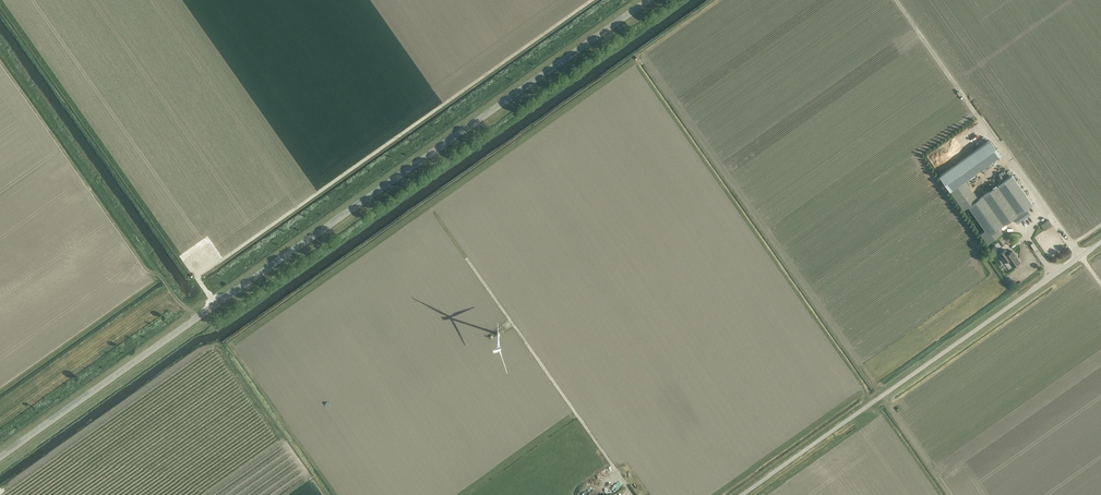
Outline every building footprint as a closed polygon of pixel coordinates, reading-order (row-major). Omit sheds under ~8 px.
[(940,175),(964,209),(969,206),(985,230),(980,233),(988,243),(995,238),(994,237),(996,235),(997,236),(1002,232),(999,228),(1033,204),(1012,175),(978,198),(965,180),(999,156),(988,141),(940,175)] [(1015,219),(1018,222),(1031,213),(1028,210),(1015,219)] [(1052,225),(1048,220),(1041,225),(1045,230),(1052,225)] [(1008,260),(1013,267),(1020,262),(1012,251),(1008,254),(1005,249),(999,254),(1005,262),(1008,260)]
